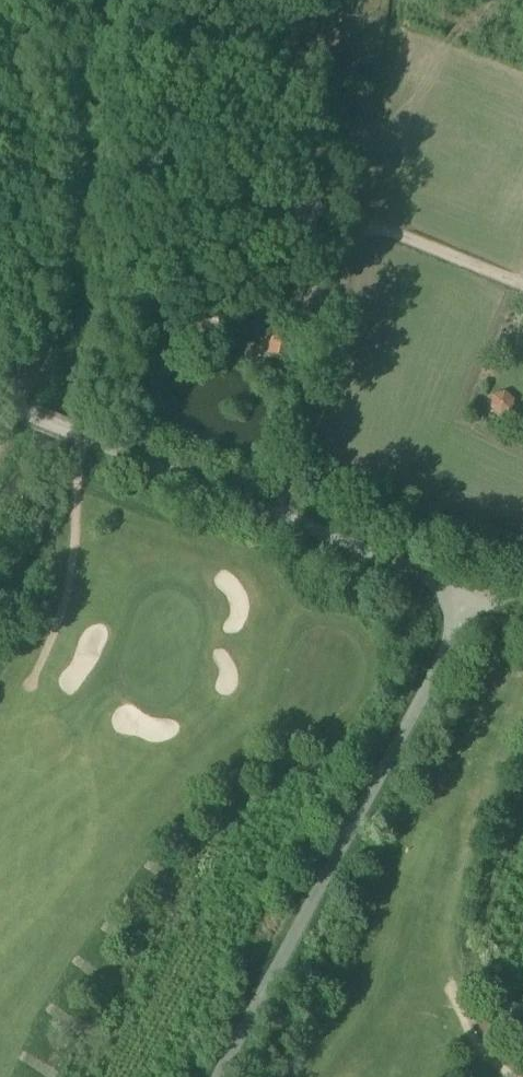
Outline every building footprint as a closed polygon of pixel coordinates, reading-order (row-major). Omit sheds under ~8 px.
[(299,336),(277,333),(273,359),(295,362),(299,336)] [(508,421),(519,415),(519,402),(508,395),(496,402),(496,415),(508,421)]
